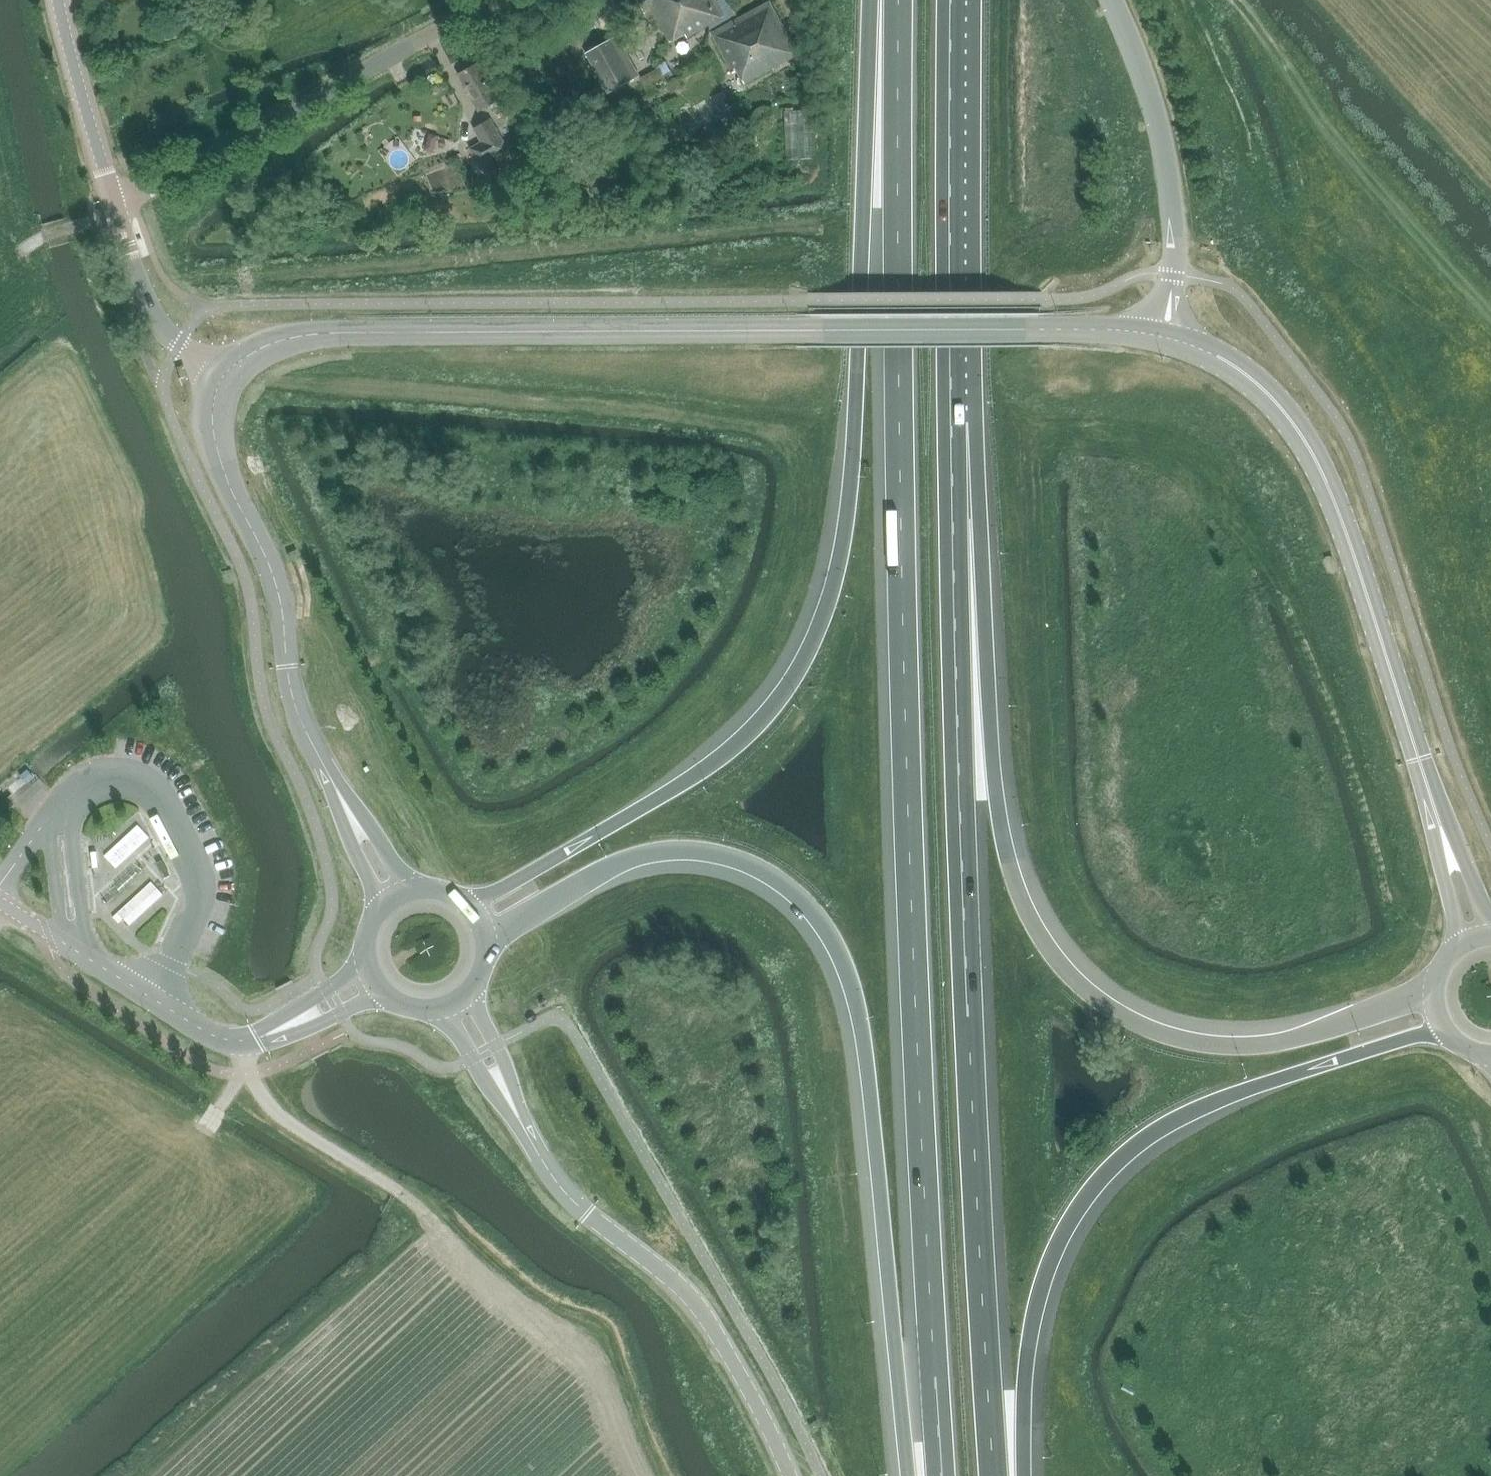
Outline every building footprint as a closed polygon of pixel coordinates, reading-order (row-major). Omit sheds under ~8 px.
[(726,15),(722,9),(717,0),(637,0),(649,20),(655,17),(671,42),(684,35),(686,38),(726,15)] [(798,60),(770,0),(768,0),(710,31),(732,71),(736,68),(744,83),(798,60)] [(617,36),(586,53),(608,93),(634,79),(622,58),(627,55),(617,36)] [(643,86),(667,71),(657,55),(632,71),(643,86)] [(478,112),(501,98),(480,60),(456,74),(478,112)] [(810,108),(784,108),(786,158),(812,157),(810,108)] [(506,150),(489,119),(473,127),(481,141),(469,147),(481,168),(494,161),(492,157),(506,150)]
